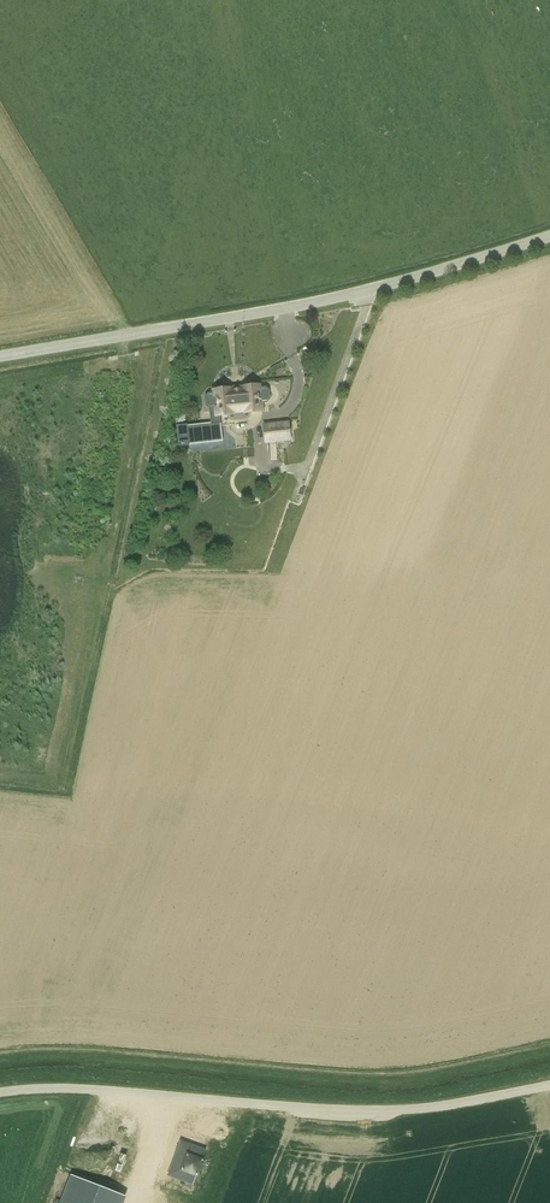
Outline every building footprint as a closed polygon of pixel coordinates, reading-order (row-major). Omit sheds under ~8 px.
[(259,389),(259,385),(242,387),(242,389),(230,390),(230,388),(213,390),(214,394),(208,395),(205,397),(206,405),(209,408),(215,407),(216,416),(233,414),(232,411),(244,410),(245,413),(261,411),(260,402),(266,402),(269,399),(268,391),(265,388),(259,389)] [(265,445),(291,442),(289,421),(262,424),(265,445)] [(126,1130),(122,1147),(127,1148),(131,1131),(126,1130)] [(206,1151),(181,1141),(168,1175),(193,1184),(206,1151)] [(73,1175),(61,1202),(125,1202),(128,1196),(73,1175)]
